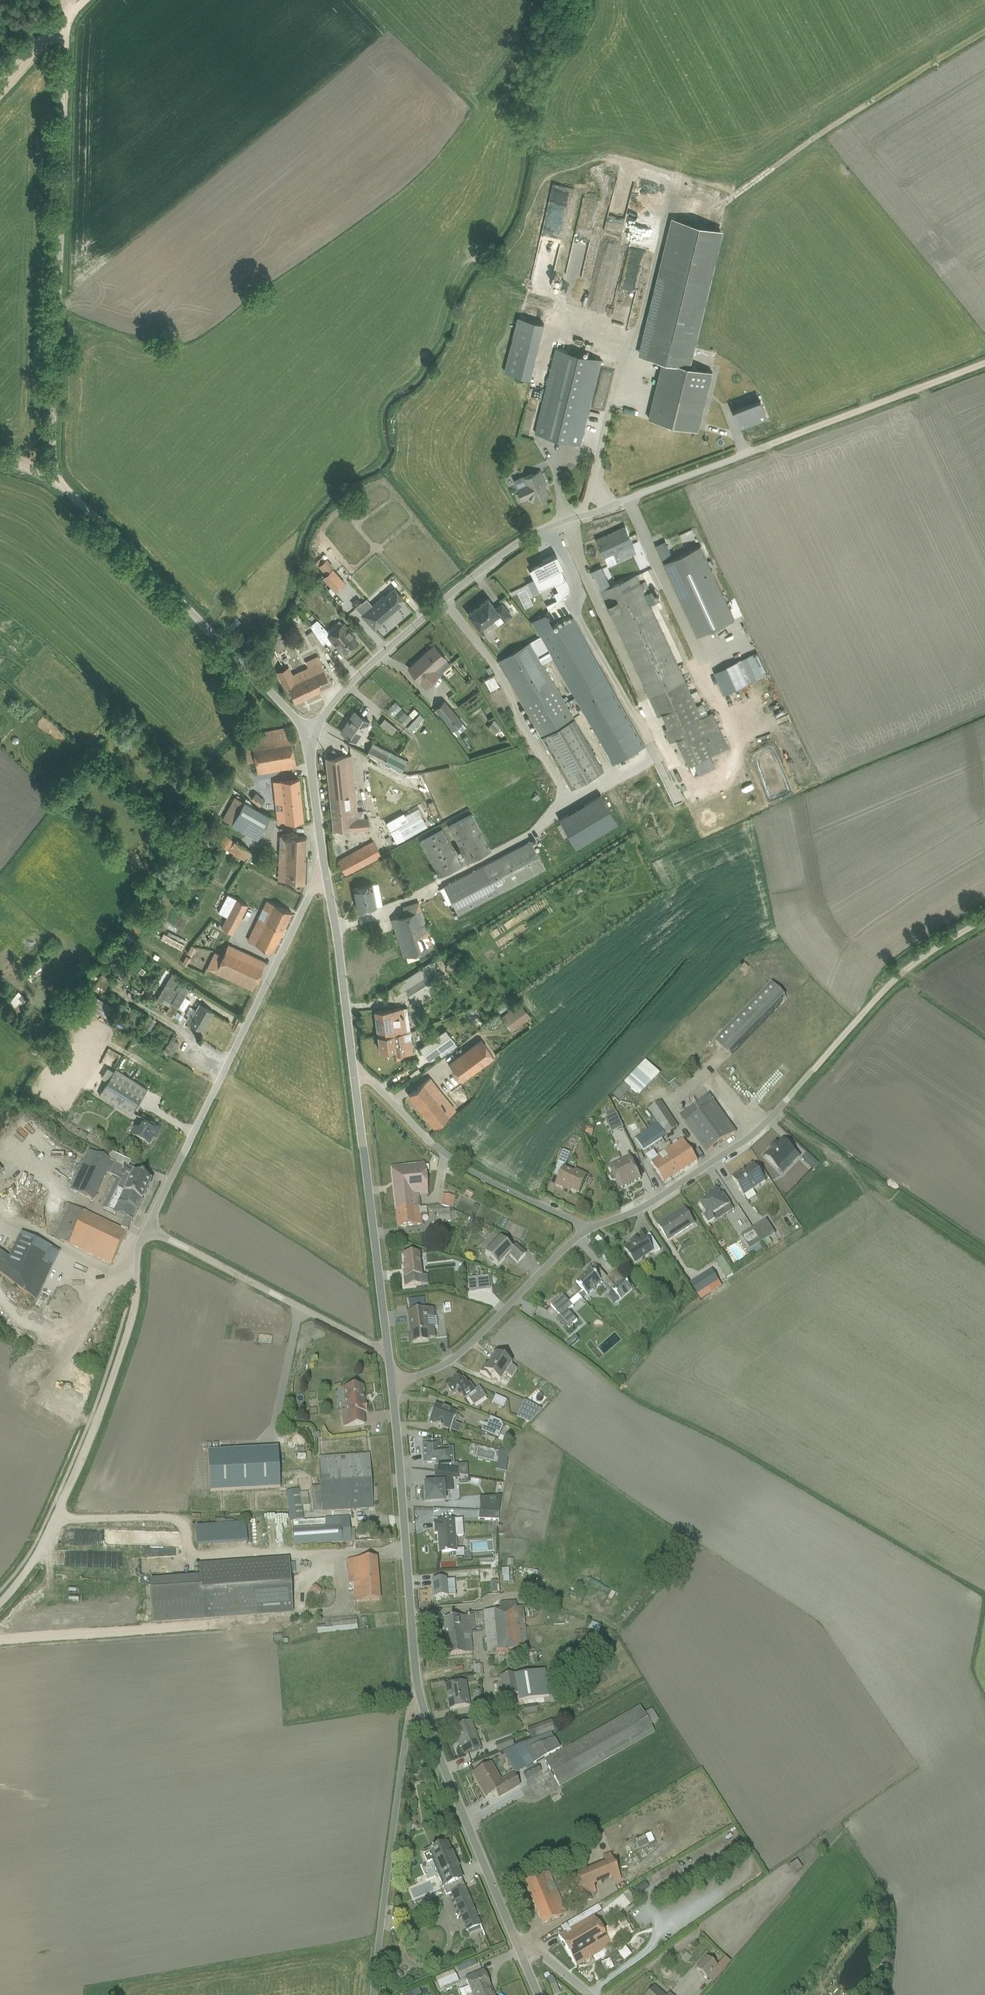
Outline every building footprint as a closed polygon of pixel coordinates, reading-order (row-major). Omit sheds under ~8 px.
[(570,262),(585,264),(597,199),(581,196),(570,262)] [(724,228),(673,216),(639,352),(663,358),(649,418),(699,429),(713,370),(691,364),(724,228)] [(545,323),(519,316),(505,371),(532,377),(545,323)] [(582,443),(602,357),(556,346),(534,431),(582,443)] [(734,408),(740,425),(768,414),(761,399),(734,408)] [(536,501),(550,494),(545,483),(548,482),(542,468),(526,476),(524,473),(514,478),(523,498),(530,496),(534,497),(536,501)] [(597,538),(607,561),(612,562),(616,560),(617,555),(615,551),(634,542),(626,526),(597,538)] [(698,634),(735,618),(702,544),(665,560),(698,634)] [(544,562),(529,569),(539,589),(554,581),(555,584),(565,578),(552,552),(542,557),(544,562)] [(335,591),(345,583),(333,567),(334,565),(327,557),(318,565),(326,574),(323,577),(335,591)] [(651,589),(642,571),(601,590),(659,714),(663,712),(669,725),(664,727),(670,740),(677,737),(689,763),(729,745),(713,711),(709,713),(704,701),(697,704),(646,592),(651,589)] [(383,593),(361,612),(375,628),(392,613),(390,611),(404,599),(394,587),(385,595),(383,593)] [(363,603),(359,596),(352,602),(356,608),(363,603)] [(488,597),(468,613),(480,627),(498,613),(504,620),(512,614),(502,601),(495,606),(488,597)] [(540,635),(554,627),(544,611),(531,619),(540,635)] [(554,627),(540,635),(551,655),(575,695),(576,698),(613,762),(645,744),(573,616),(554,627)] [(356,635),(344,621),(342,622),(340,619),(327,630),(324,626),(315,634),(323,643),(328,638),(339,650),(342,648),(345,652),(358,642),(353,637),(356,635)] [(551,655),(540,635),(497,660),(571,788),(603,769),(566,704),(576,698),(575,695),(564,701),(542,661),(551,655)] [(447,659),(434,645),(408,667),(426,686),(439,674),(441,674),(443,673),(443,670),(446,667),(449,668),(450,666),(450,664),(446,659),(447,659)] [(746,680),(766,672),(757,649),(736,658),(746,680)] [(295,701),(331,684),(318,655),(306,661),(308,666),(292,673),(288,667),(278,672),(285,687),(288,686),(295,701)] [(499,684),(493,674),(485,679),(491,690),(499,684)] [(463,720),(444,699),(434,708),(454,728),(453,729),(457,733),(466,725),(462,721),(463,720)] [(401,708),(396,714),(403,721),(404,720),(406,722),(411,716),(409,714),(408,715),(401,708)] [(367,726),(371,721),(355,710),(341,730),(360,743),(369,728),(367,726)] [(424,717),(419,713),(408,725),(407,726),(411,730),(424,717)] [(397,727),(385,717),(380,723),(392,734),(397,727)] [(494,718),(487,726),(494,733),(495,732),(496,733),(498,732),(496,730),(500,726),(494,718)] [(255,760),(257,772),(296,765),(291,736),(288,736),(287,726),(264,730),(266,733),(255,736),(256,742),(244,744),(247,762),(255,760)] [(473,744),(466,734),(461,737),(468,748),(473,744)] [(372,741),(366,752),(401,770),(407,759),(372,741)] [(351,829),(369,827),(368,816),(357,817),(351,754),(326,756),(333,828),(351,827),(351,829)] [(260,786),(240,769),(230,782),(260,805),(265,799),(257,792),(260,786)] [(546,787),(550,784),(544,774),(540,777),(546,787)] [(299,777),(273,780),(278,820),(284,820),(285,822),(304,820),(299,777)] [(130,790),(137,797),(142,791),(135,785),(130,790)] [(670,789),(675,804),(682,802),(677,786),(670,789)] [(570,844),(612,822),(597,793),(554,816),(570,844)] [(278,820),(235,796),(223,819),(258,839),(265,825),(273,828),(278,820)] [(472,812),(448,825),(465,854),(459,857),(443,828),(421,840),(440,876),(491,849),(472,812)] [(226,834),(219,844),(249,862),(254,852),(226,834)] [(306,836),(280,834),(278,879),(304,880),(306,836)] [(531,838),(443,884),(444,885),(439,887),(448,903),(452,901),(459,913),(546,867),(531,838)] [(373,840),(338,860),(346,874),(381,854),(373,840)] [(358,908),(382,903),(378,883),(354,887),(358,908)] [(227,915),(221,926),(233,932),(248,904),(228,893),(218,910),(227,915)] [(247,939),(273,951),(292,911),(267,899),(247,939)] [(405,913),(391,918),(403,956),(434,946),(419,900),(403,905),(405,913)] [(128,932),(133,937),(142,924),(136,920),(128,932)] [(25,930),(32,936),(35,932),(28,927),(25,930)] [(265,961),(228,943),(223,954),(215,951),(207,967),(252,989),(265,961)] [(196,946),(191,944),(187,952),(192,954),(196,946)] [(190,957),(186,954),(182,962),(186,965),(190,957)] [(431,961),(393,985),(388,988),(393,995),(397,992),(398,992),(405,987),(415,1003),(436,990),(427,977),(437,970),(431,961)] [(96,983),(105,988),(111,976),(103,971),(96,983)] [(177,980),(180,976),(172,972),(157,998),(169,1005),(165,1012),(172,1016),(178,1005),(189,987),(177,980)] [(94,994),(87,1004),(85,1003),(94,990),(87,985),(83,991),(84,992),(76,1004),(97,1016),(100,1012),(110,1017),(116,1006),(94,994)] [(771,985),(714,1041),(728,1056),(784,998),(771,985)] [(17,1014),(33,996),(22,987),(6,1005),(17,1014)] [(190,998),(186,996),(178,1005),(184,1010),(190,998)] [(500,1016),(511,1028),(530,1014),(518,1000),(500,1016)] [(68,1001),(63,1010),(79,1020),(84,1011),(68,1001)] [(213,1011),(199,1003),(195,1009),(190,1006),(186,1013),(188,1014),(186,1019),(202,1029),(213,1011)] [(378,1034),(409,1030),(407,1007),(375,1010),(378,1034)] [(446,1028),(420,1046),(429,1058),(439,1051),(441,1055),(457,1044),(446,1028)] [(409,1030),(378,1034),(380,1050),(395,1048),(395,1054),(412,1052),(409,1030)] [(173,1052),(178,1040),(170,1036),(164,1049),(173,1052)] [(481,1038),(449,1061),(462,1079),(494,1055),(481,1038)] [(646,1063),(614,1097),(620,1103),(631,1091),(639,1099),(660,1076),(646,1063)] [(148,1088),(116,1068),(114,1071),(107,1067),(101,1076),(108,1080),(99,1094),(131,1114),(148,1088)] [(436,1125),(455,1110),(431,1078),(411,1093),(436,1125)] [(708,1095),(680,1116),(707,1154),(736,1133),(708,1095)] [(657,1125),(636,1139),(644,1151),(666,1137),(666,1136),(678,1128),(661,1102),(649,1111),(657,1125)] [(608,1119),(605,1121),(612,1134),(623,1128),(617,1114),(615,1110),(606,1115),(608,1119)] [(617,1114),(623,1128),(626,1127),(619,1113),(617,1114)] [(158,1134),(162,1127),(143,1116),(136,1129),(133,1128),(129,1136),(148,1147),(156,1133),(158,1134)] [(594,1129),(585,1127),(583,1134),(592,1136),(594,1129)] [(663,1184),(697,1162),(683,1140),(650,1162),(663,1184)] [(771,1152),(765,1159),(783,1176),(800,1158),(782,1141),(777,1147),(776,1146),(770,1151),(771,1152)] [(564,1188),(579,1194),(586,1179),(564,1170),(571,1155),(564,1152),(563,1153),(560,1151),(556,1159),(559,1160),(556,1164),(558,1165),(558,1167),(553,1177),(559,1180),(556,1187),(562,1190),(564,1188)] [(88,1152),(69,1191),(92,1202),(105,1174),(117,1180),(113,1188),(123,1193),(113,1215),(131,1224),(151,1183),(138,1177),(139,1174),(127,1168),(130,1163),(108,1153),(105,1160),(88,1152)] [(807,1154),(801,1160),(813,1171),(818,1166),(807,1154)] [(620,1191),(641,1181),(630,1158),(609,1168),(620,1191)] [(427,1196),(424,1165),(391,1168),(397,1211),(420,1208),(419,1198),(427,1196)] [(740,1173),(732,1179),(736,1185),(735,1187),(737,1190),(739,1190),(744,1197),(766,1183),(754,1166),(754,1167),(746,1172),(746,1171),(745,1172),(746,1172),(741,1175),(740,1173)] [(720,1196),(716,1189),(709,1193),(712,1197),(699,1205),(706,1216),(703,1218),(708,1226),(715,1221),(713,1218),(730,1206),(723,1195),(720,1196)] [(467,1191),(465,1197),(470,1200),(473,1194),(467,1191)] [(442,1195),(439,1207),(443,1207),(452,1209),(454,1198),(442,1195)] [(66,1205),(51,1237),(69,1246),(68,1247),(110,1267),(127,1234),(66,1205)] [(474,1205),(470,1214),(476,1216),(479,1208),(474,1205)] [(439,1207),(435,1207),(438,1224),(450,1223),(450,1220),(456,1219),(456,1213),(450,1214),(449,1211),(444,1211),(443,1207),(439,1207)] [(422,1225),(420,1208),(397,1211),(398,1228),(422,1225)] [(669,1243),(694,1226),(684,1210),(658,1227),(669,1243)] [(766,1221),(753,1229),(762,1244),(765,1249),(772,1244),(769,1239),(775,1235),(766,1221)] [(753,1229),(741,1237),(750,1251),(749,1252),(752,1257),(763,1251),(759,1245),(762,1244),(753,1229)] [(35,1303),(58,1254),(20,1235),(8,1260),(0,1253),(0,1276),(35,1303)] [(660,1252),(650,1236),(645,1239),(645,1238),(638,1242),(637,1241),(631,1245),(631,1246),(624,1251),(630,1260),(631,1259),(635,1265),(650,1255),(652,1257),(660,1252)] [(510,1251),(499,1239),(484,1256),(488,1259),(488,1262),(491,1265),(493,1264),(497,1269),(509,1257),(517,1265),(526,1257),(516,1247),(510,1251)] [(418,1255),(402,1256),(404,1267),(403,1267),(405,1278),(403,1279),(404,1289),(421,1286),(418,1255)] [(722,1257),(715,1262),(726,1277),(732,1273),(722,1257)] [(591,1271),(576,1284),(586,1296),(587,1295),(588,1296),(602,1284),(606,1289),(609,1287),(621,1301),(633,1291),(625,1283),(628,1280),(619,1270),(618,1271),(617,1270),(607,1278),(599,1269),(598,1270),(599,1271),(595,1275),(591,1271)] [(722,1287),(712,1271),(690,1284),(700,1301),(722,1287)] [(488,1278),(467,1280),(468,1294),(489,1291),(488,1278)] [(573,1308),(563,1296),(551,1306),(560,1317),(569,1327),(567,1328),(569,1330),(573,1328),(572,1326),(577,1322),(568,1312),(573,1308)] [(442,1304),(443,1315),(451,1314),(449,1303),(442,1304)] [(51,1304),(49,1315),(59,1317),(62,1307),(51,1304)] [(432,1310),(407,1313),(409,1331),(411,1331),(413,1346),(429,1344),(428,1341),(435,1340),(433,1329),(436,1329),(435,1319),(433,1319),(432,1310)] [(479,1374),(504,1389),(517,1370),(511,1366),(511,1365),(494,1354),(490,1361),(491,1362),(488,1366),(485,1365),(479,1374)] [(458,1380),(446,1388),(452,1397),(455,1395),(458,1400),(461,1398),(463,1401),(467,1398),(473,1407),(485,1399),(479,1389),(474,1392),(469,1385),(466,1387),(462,1382),(460,1383),(458,1380)] [(362,1388),(343,1390),(345,1411),(341,1412),(343,1428),(365,1426),(362,1414),(365,1414),(366,1412),(366,1407),(364,1405),(364,1403),(362,1402),(362,1398),(364,1398),(364,1395),(363,1391),(362,1388)] [(495,1396),(491,1404),(502,1409),(505,1401),(495,1396)] [(524,1402),(516,1419),(528,1424),(541,1411),(524,1402)] [(457,1415),(434,1406),(428,1423),(449,1432),(450,1431),(458,1434),(460,1427),(454,1425),(457,1418),(456,1417),(457,1415)] [(484,1425),(480,1433),(497,1440),(502,1427),(500,1423),(489,1419),(487,1426),(484,1425)] [(433,1464),(434,1473),(458,1477),(458,1476),(467,1478),(467,1465),(457,1466),(457,1465),(454,1465),(453,1449),(441,1450),(440,1442),(430,1443),(430,1441),(429,1441),(427,1440),(424,1440),(423,1441),(422,1441),(422,1444),(423,1460),(428,1464),(433,1464)] [(279,1490),(277,1449),(207,1453),(210,1494),(279,1490)] [(500,1459),(507,1460),(509,1453),(501,1452),(500,1459)] [(310,1488),(312,1514),(321,1513),(321,1514),(372,1510),(369,1456),(318,1459),(320,1488),(310,1488)] [(458,1477),(434,1473),(435,1485),(424,1486),(426,1504),(445,1503),(444,1493),(452,1493),(451,1481),(458,1480),(458,1477)] [(299,1495),(299,1491),(285,1494),(289,1523),(291,1523),(293,1548),(350,1544),(350,1543),(355,1543),(354,1531),(350,1531),(349,1519),(303,1522),(301,1508),(309,1507),(307,1494),(299,1495)] [(498,1514),(479,1513),(478,1521),(498,1522),(498,1514)] [(224,1527),(208,1528),(207,1520),(195,1520),(197,1548),(246,1544),(246,1538),(250,1537),(250,1525),(242,1526),(242,1521),(224,1522),(224,1527)] [(461,1521),(434,1524),(434,1535),(438,1535),(439,1556),(457,1553),(456,1538),(463,1538),(461,1521)] [(376,1560),(346,1562),(348,1593),(353,1593),(354,1604),(380,1602),(376,1560)] [(153,1626),(292,1616),(289,1561),(199,1567),(199,1579),(150,1582),(153,1626)] [(446,1580),(432,1581),(433,1599),(447,1598),(446,1580)] [(308,1594),(315,1599),(321,1592),(314,1587),(308,1594)] [(482,1613),(487,1657),(495,1656),(495,1657),(508,1655),(508,1652),(527,1650),(523,1609),(516,1610),(515,1602),(499,1604),(500,1611),(493,1612),(482,1613)] [(443,1621),(447,1657),(473,1655),(470,1630),(475,1630),(474,1618),(458,1619),(458,1617),(445,1619),(445,1621),(443,1621)] [(356,1619),(316,1622),(317,1636),(357,1632),(356,1619)] [(587,1630),(598,1634),(600,1627),(590,1623),(587,1630)] [(573,1641),(591,1643),(591,1634),(574,1632),(573,1641)] [(474,1678),(483,1678),(482,1666),(473,1667),(474,1678)] [(521,1674),(499,1678),(502,1698),(524,1694),(521,1674)] [(445,1687),(449,1711),(470,1708),(465,1684),(445,1687)] [(473,1698),(477,1699),(480,1697),(480,1692),(476,1690),(472,1693),(473,1698)] [(536,1707),(522,1709),(523,1717),(537,1715),(536,1707)] [(639,1707),(544,1762),(559,1789),(562,1787),(654,1734),(650,1727),(658,1722),(651,1711),(644,1715),(639,1707)] [(550,1722),(527,1731),(530,1741),(554,1732),(554,1731),(561,1729),(558,1720),(551,1723),(550,1722)] [(464,1756),(481,1750),(471,1723),(454,1729),(464,1756)] [(551,1735),(502,1754),(514,1776),(559,1750),(551,1735)] [(510,1740),(494,1746),(497,1755),(514,1749),(510,1740)] [(498,1799),(519,1787),(512,1775),(501,1782),(491,1765),(472,1775),(485,1798),(495,1793),(498,1799)] [(537,1767),(523,1775),(527,1782),(541,1774),(537,1767)] [(424,1784),(422,1775),(413,1777),(414,1779),(412,1779),(413,1785),(424,1784)] [(468,1935),(481,1931),(479,1927),(481,1926),(465,1887),(463,1888),(461,1882),(463,1882),(447,1844),(422,1854),(426,1864),(431,1862),(442,1887),(440,1887),(441,1891),(443,1890),(446,1897),(450,1895),(465,1933),(467,1933),(468,1935)] [(567,1881),(577,1907),(590,1902),(588,1897),(595,1894),(593,1888),(611,1882),(612,1886),(621,1883),(610,1855),(602,1858),(605,1865),(571,1878),(571,1879),(567,1881)] [(524,1884),(541,1926),(565,1916),(548,1874),(524,1884)] [(418,1898),(427,1895),(424,1887),(428,1886),(424,1876),(412,1880),(418,1898)] [(576,1968),(610,1947),(592,1917),(591,1917),(588,1913),(570,1924),(572,1929),(558,1938),(576,1968)] [(465,1964),(471,1976),(487,1969),(482,1957),(465,1964)] [(706,1959),(695,1970),(712,1984),(730,1964),(724,1959),(716,1968),(706,1959)] [(454,1971),(434,1980),(439,1991),(458,1983),(454,1971)] [(393,1978),(397,1982),(401,1981),(402,1979),(402,1976),(398,1972),(394,1972),(392,1974),(393,1978)] [(489,1993),(488,1989),(489,1988),(483,1973),(464,1981),(471,1994),(484,1994),(489,1993)]
